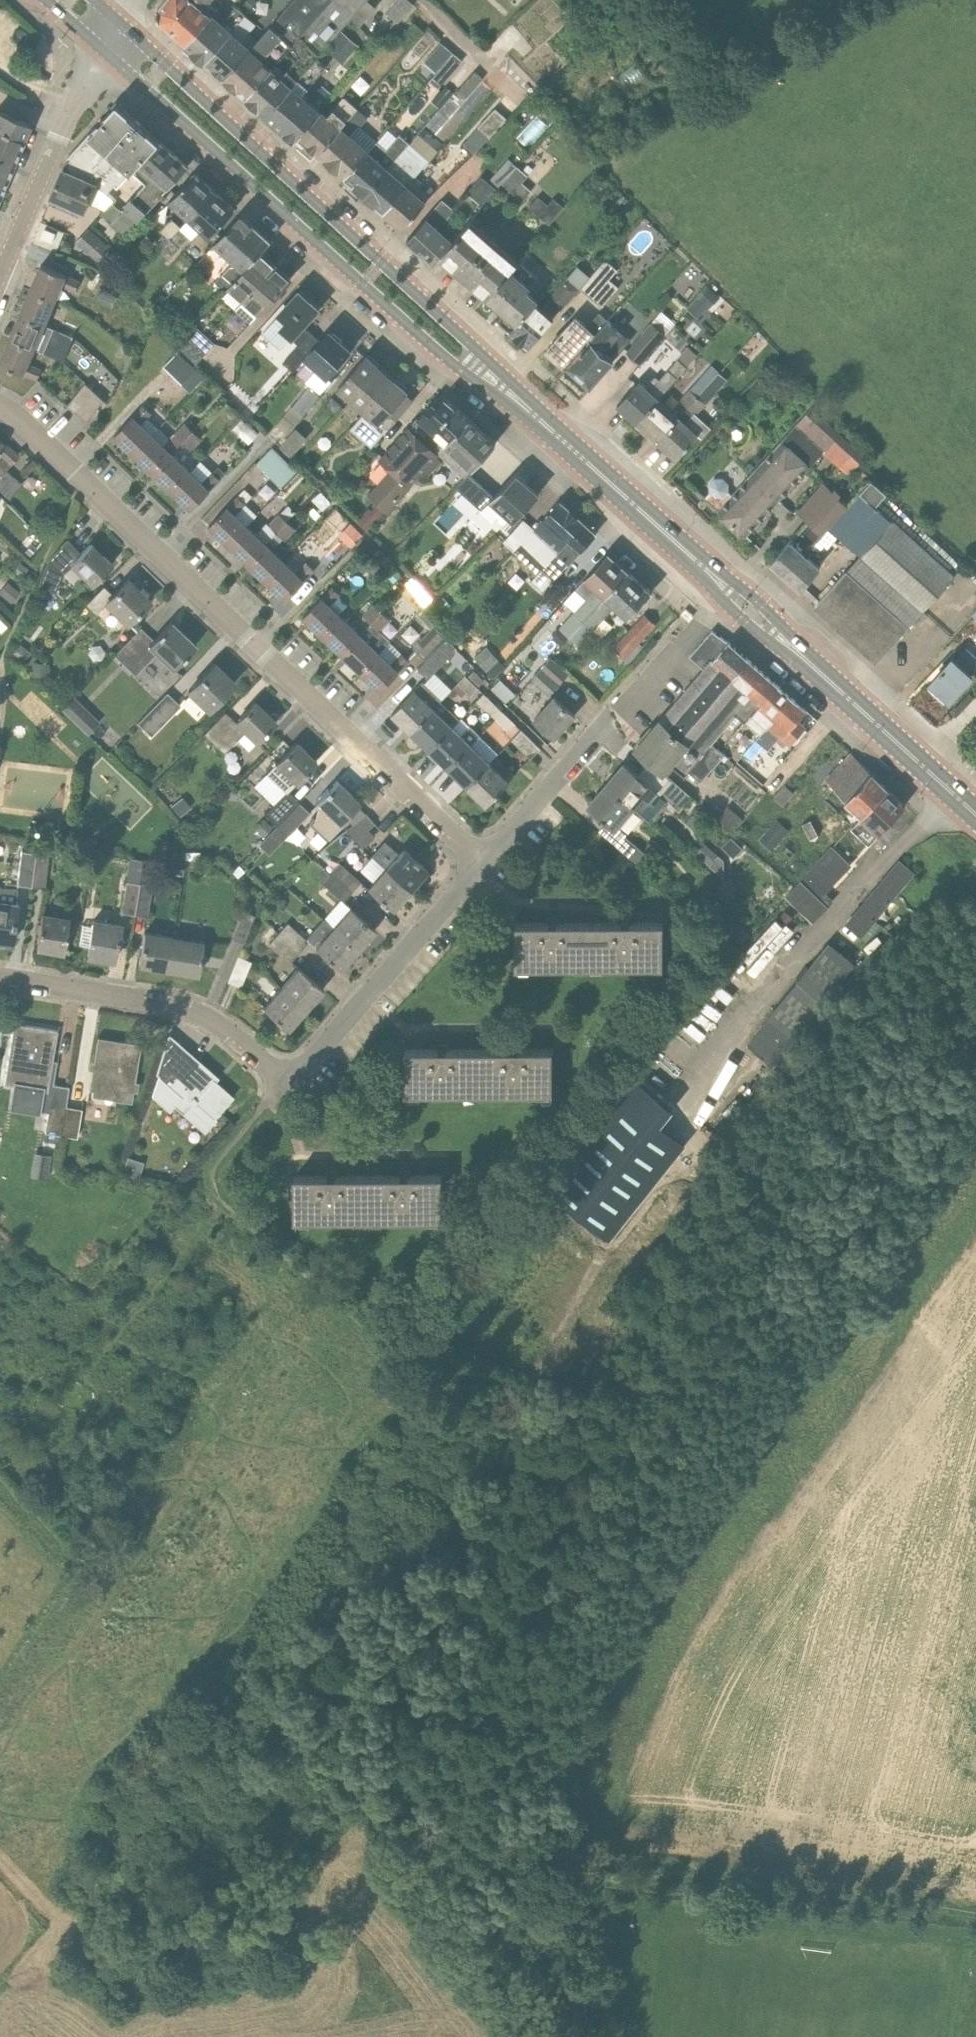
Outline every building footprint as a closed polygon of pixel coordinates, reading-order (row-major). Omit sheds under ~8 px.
[(158,17),(158,19),(159,19),(186,43),(212,14),(217,8),(209,2),(207,0),(165,0),(158,9),(157,9),(158,17)] [(331,0),(294,0),(252,49),(250,48),(224,77),(246,97),(275,64),(331,0)] [(245,3),(251,8),(258,0),(247,0),(245,3)] [(275,64),(285,73),(296,59),(306,69),(316,58),(320,53),(319,52),(351,17),(366,0),(331,0),(275,64)] [(415,4),(409,0),(399,0),(389,13),(400,22),(415,4)] [(223,24),(212,14),(186,43),(206,61),(246,14),(238,6),(223,24)] [(246,14),(206,61),(224,77),(250,48),(241,40),(257,23),(246,14)] [(423,30),(416,22),(399,41),(407,48),(423,30)] [(440,36),(430,27),(421,35),(432,45),(440,36)] [(326,48),(343,62),(359,44),(342,30),(326,48)] [(442,42),(425,61),(436,73),(454,53),(442,42)] [(463,61),(454,53),(436,73),(430,80),(439,88),(463,61)] [(306,69),(266,115),(285,132),(286,131),(294,138),(293,139),(295,140),(296,140),(322,110),(331,99),(318,88),(310,98),(303,92),(325,66),(316,58),(306,69)] [(275,64),(246,97),(266,115),(306,69),(296,59),(285,73),(275,64)] [(466,97),(483,78),(476,71),(459,90),(466,97)] [(446,84),(441,90),(449,97),(454,92),(446,84)] [(441,90),(431,101),(440,108),(449,97),(441,90)] [(306,143),(318,153),(358,108),(346,96),(329,116),(322,110),(296,140),(303,146),(306,143)] [(68,159),(91,179),(97,184),(106,192),(114,184),(117,187),(131,171),(131,172),(159,141),(141,124),(122,107),(122,106),(122,105),(122,104),(121,104),(113,104),(112,105),(112,106),(112,107),(109,110),(110,110),(67,157),(68,159)] [(318,153),(344,177),(368,150),(352,136),(368,117),(358,108),(318,153)] [(496,109),(478,128),(488,138),(506,119),(496,109)] [(13,163),(30,123),(0,110),(0,157),(13,163)] [(530,144),(550,122),(540,114),(521,136),(530,144)] [(368,150),(344,177),(365,195),(411,143),(401,134),(388,149),(379,140),(370,151),(368,150)] [(159,141),(131,172),(146,183),(121,212),(112,201),(102,213),(126,235),(188,166),(172,152),(171,152),(161,143),(161,142),(159,141)] [(365,195),(384,211),(430,159),(411,143),(365,195)] [(477,171),(487,162),(479,153),(469,163),(477,171)] [(13,163),(0,157),(0,185),(3,186),(13,163)] [(499,169),(506,175),(507,177),(517,166),(508,159),(508,158),(499,169)] [(88,200),(90,201),(97,184),(91,179),(68,159),(64,168),(63,168),(50,198),(51,199),(53,194),(85,207),(88,200)] [(430,160),(430,159),(384,211),(402,228),(416,213),(427,200),(409,185),(430,160)] [(529,164),(524,170),(529,175),(534,169),(529,164)] [(518,166),(503,183),(521,198),(529,188),(520,180),(526,172),(518,166)] [(214,190),(194,172),(169,200),(189,219),(215,190),(214,189),(214,190)] [(482,176),(467,192),(479,202),(477,204),(481,208),(497,188),(482,176)] [(215,191),(215,190),(189,219),(209,237),(234,208),(215,191)] [(538,196),(529,206),(549,223),(564,207),(554,197),(548,204),(538,196)] [(409,239),(413,243),(433,261),(434,262),(441,254),(459,233),(444,221),(455,209),(448,202),(444,198),(420,223),(407,238),(408,239),(409,239)] [(224,291),(227,287),(261,251),(270,240),(258,229),(255,232),(248,227),(249,226),(248,226),(250,225),(252,224),(250,223),(249,224),(240,216),(242,215),(240,214),(214,243),(237,264),(234,266),(230,266),(215,283),(224,291)] [(156,246),(161,250),(182,227),(172,218),(161,230),(166,235),(156,246)] [(495,240),(471,220),(471,219),(459,233),(441,254),(457,269),(464,275),(495,240)] [(182,227),(161,250),(155,257),(163,264),(191,235),(182,227)] [(76,241),(91,254),(99,261),(110,249),(87,229),(76,241)] [(70,240),(63,238),(58,248),(70,253),(72,247),(70,240)] [(464,275),(487,295),(518,260),(495,240),(464,275)] [(276,264),(261,251),(227,287),(230,290),(228,292),(240,303),(276,264)] [(606,259),(591,276),(580,286),(603,306),(619,287),(610,278),(618,270),(606,259)] [(518,260),(487,295),(517,321),(535,301),(539,297),(529,288),(538,277),(518,260)] [(31,289),(56,300),(62,285),(75,290),(79,281),(41,264),(31,289)] [(291,278),(276,264),(240,303),(256,317),(291,278)] [(535,301),(517,321),(510,329),(529,346),(542,331),(554,317),(580,286),(591,276),(579,265),(542,306),(535,301)] [(100,287),(94,296),(111,307),(117,297),(100,287)] [(710,287),(700,300),(712,310),(722,298),(710,287)] [(20,313),(45,324),(56,300),(31,289),(20,313)] [(309,336),(300,327),(317,308),(299,292),(280,313),(291,323),(285,329),(300,343),(282,362),(292,371),(305,357),(319,342),(310,334),(309,336)] [(698,318),(708,307),(700,300),(697,297),(687,309),(698,318)] [(662,311),(628,352),(642,363),(676,322),(662,311)] [(569,363),(608,320),(599,312),(589,324),(577,315),(548,347),(562,359),(563,358),(568,363),(569,363)] [(20,313),(10,338),(35,349),(45,324),(20,313)] [(59,338),(73,345),(83,324),(68,318),(59,338)] [(569,363),(568,363),(567,364),(583,379),(583,380),(590,386),(613,361),(605,353),(623,332),(609,319),(608,320),(569,363)] [(194,324),(185,333),(206,353),(214,344),(194,324)] [(339,365),(337,363),(350,349),(341,341),(342,339),(333,332),(332,333),(330,331),(319,342),(305,357),(318,368),(306,381),(310,385),(293,406),(291,405),(277,424),(288,434),(332,380),(328,377),(339,365)] [(185,333),(176,343),(197,363),(206,353),(185,333)] [(10,338),(0,360),(0,363),(37,379),(42,369),(29,363),(35,349),(10,338)] [(164,366),(177,379),(191,365),(178,352),(164,366)] [(338,387),(351,398),(379,367),(366,355),(338,387)] [(639,380),(631,389),(617,404),(636,421),(659,397),(687,367),(678,359),(660,380),(656,376),(647,387),(639,380)] [(191,365),(177,379),(190,392),(204,377),(191,365)] [(719,372),(712,366),(682,399),(689,405),(698,395),(708,384),(719,372)] [(351,398),(365,411),(394,379),(379,367),(351,398)] [(679,416),(657,440),(677,458),(690,443),(699,433),(686,422),(696,411),(697,412),(727,379),(719,372),(708,384),(698,395),(689,405),(679,416)] [(407,391),(394,379),(365,411),(386,429),(415,398),(414,397),(411,400),(406,397),(404,395),(407,391)] [(103,403),(95,395),(81,410),(90,418),(103,403)] [(432,403),(417,419),(418,420),(430,430),(424,439),(438,451),(468,417),(445,397),(437,406),(432,403)] [(657,440),(679,416),(673,410),(659,397),(636,421),(657,440)] [(114,435),(133,453),(152,433),(142,423),(152,413),(143,404),(114,435)] [(821,450),(824,453),(842,434),(814,407),(751,474),(778,500),(821,450)] [(468,418),(446,443),(473,468),(496,443),(468,418)] [(241,419),(233,428),(249,443),(257,434),(241,419)] [(163,444),(152,433),(133,453),(153,471),(172,452),(173,453),(183,442),(194,430),(184,422),(163,444)] [(408,426),(379,456),(392,469),(370,494),(378,501),(388,509),(417,476),(435,456),(439,452),(408,426)] [(296,427),(280,445),(291,456),(308,437),(296,427)] [(194,430),(183,442),(191,448),(201,438),(194,430)] [(3,493),(16,480),(6,469),(19,456),(9,446),(2,443),(3,442),(0,440),(0,491),(3,493)] [(857,448),(840,467),(848,474),(856,466),(866,456),(857,448)] [(271,449),(257,462),(257,463),(281,487),(295,472),(271,449)] [(153,472),(172,490),(191,471),(173,453),(172,452),(153,472)] [(435,456),(417,476),(423,481),(441,461),(435,456)] [(202,481),(191,471),(172,490),(191,509),(220,479),(212,471),(202,481)] [(533,500),(532,499),(522,489),(527,483),(516,474),(483,511),(506,531),(533,500)] [(778,500),(751,474),(717,510),(746,536),(778,500)] [(873,479),(831,527),(857,550),(815,600),(880,656),(954,576),(876,504),(886,492),(873,479)] [(809,519),(807,522),(821,535),(848,506),(839,496),(841,493),(836,489),(833,492),(823,484),(800,510),(809,519)] [(331,502),(322,493),(312,502),(322,511),(331,502)] [(209,525),(228,544),(246,524),(235,513),(245,503),(238,495),(209,525)] [(561,501),(560,500),(523,541),(547,563),(583,522),(583,521),(580,519),(576,515),(571,511),(560,502),(561,501)] [(370,528),(388,509),(378,501),(373,507),(370,504),(358,518),(370,528)] [(246,524),(228,544),(247,563),(276,532),(296,512),(289,504),(269,524),(267,522),(256,533),(246,524)] [(288,520),(276,532),(285,539),(295,527),(288,520)] [(807,522),(806,521),(772,561),(799,589),(820,566),(805,554),(821,535),(807,522)] [(542,568),(555,580),(596,533),(583,522),(547,563),(523,541),(514,551),(538,573),(542,568)] [(351,547),(363,535),(354,525),(341,538),(351,547)] [(72,564),(92,584),(112,564),(91,543),(80,553),(68,541),(49,560),(63,573),(72,564)] [(25,551),(30,556),(37,548),(31,543),(25,551)] [(247,562),(267,581),(285,561),(266,543),(247,562)] [(612,552),(609,550),(585,579),(596,590),(592,591),(559,628),(569,637),(629,571),(613,557),(612,558),(609,555),(612,552)] [(297,572),(285,561),(267,581),(286,599),(315,569),(307,562),(297,572)] [(28,567),(20,562),(14,572),(21,578),(28,567)] [(629,571),(569,637),(579,645),(612,609),(611,607),(614,605),(627,617),(642,601),(642,602),(652,591),(641,581),(640,582),(629,571)] [(416,576),(405,585),(425,608),(436,599),(416,576)] [(10,578),(0,590),(10,601),(21,589),(10,578)] [(106,603),(127,623),(149,601),(128,579),(112,595),(104,588),(86,604),(96,613),(106,603)] [(322,635),(341,615),(330,604),(340,593),(332,586),(303,616),(322,635)] [(453,607),(444,597),(437,604),(446,614),(453,607)] [(363,615),(371,622),(372,623),(383,612),(374,603),(363,615)] [(383,612),(372,623),(379,630),(390,619),(383,612)] [(341,615),(322,635),(342,653),(361,633),(341,615)] [(645,615),(613,649),(625,660),(657,625),(645,615)] [(172,620),(154,639),(141,627),(115,655),(130,669),(152,647),(174,668),(197,644),(196,643),(195,644),(183,633),(181,634),(170,624),(173,621),(172,620)] [(361,633),(342,653),(361,672),(380,652),(391,641),(379,630),(372,623),(371,622),(361,633)] [(426,660),(448,638),(437,627),(416,650),(426,660)] [(661,719),(660,720),(676,734),(745,656),(729,642),(728,642),(712,630),(689,656),(704,669),(703,671),(662,720),(661,719)] [(464,641),(456,633),(450,639),(458,648),(464,641)] [(428,678),(457,648),(448,638),(426,660),(418,668),(428,678)] [(942,661),(929,675),(929,676),(931,675),(948,691),(947,692),(948,693),(961,678),(972,667),(975,662),(975,650),(966,641),(956,653),(952,649),(942,661)] [(31,655),(20,646),(13,656),(24,664),(31,655)] [(488,649),(477,660),(488,672),(499,661),(488,649)] [(380,652),(361,672),(380,690),(409,660),(402,653),(392,663),(380,652)] [(745,656),(676,734),(691,747),(711,769),(712,770),(725,755),(712,743),(737,714),(745,721),(777,684),(745,656)] [(560,684),(569,674),(551,658),(542,667),(560,684)] [(49,674),(48,663),(39,662),(31,660),(32,677),(49,674)] [(188,690),(208,710),(235,682),(214,663),(188,690)] [(550,694),(560,684),(542,667),(532,678),(550,694)] [(467,691),(471,695),(485,680),(474,669),(467,676),(465,674),(453,688),(462,696),(467,691)] [(411,731),(440,701),(442,699),(423,680),(392,713),(411,731)] [(507,705),(516,695),(501,681),(492,690),(507,705)] [(777,684),(745,721),(760,735),(770,723),(769,722),(770,721),(777,713),(780,714),(792,699),(794,699),(777,684)] [(167,692),(138,723),(151,736),(181,705),(167,692)] [(490,712),(497,705),(484,693),(477,700),(490,712)] [(575,715),(554,696),(533,718),(555,737),(575,715)] [(76,721),(87,709),(74,697),(62,709),(76,721)] [(806,709),(794,699),(792,699),(780,714),(777,713),(770,721),(771,722),(770,723),(760,735),(755,739),(754,737),(735,759),(746,768),(764,746),(769,749),(777,739),(785,744),(803,726),(796,719),(806,709)] [(440,701),(411,731),(429,749),(452,725),(459,718),(440,701)] [(255,702),(235,722),(226,713),(205,734),(225,753),(238,739),(248,749),(257,740),(275,721),(255,702)] [(496,718),(509,731),(516,724),(503,711),(496,718)] [(636,748),(651,761),(665,773),(673,764),(685,775),(689,771),(701,782),(712,770),(711,769),(691,747),(676,734),(660,720),(636,748)] [(448,767),(471,743),(452,725),(429,749),(448,767)] [(526,734),(516,744),(531,758),(541,748),(526,734)] [(297,741),(276,763),(276,764),(267,773),(286,792),(317,761),(297,741)] [(448,767),(467,785),(490,761),(471,743),(448,767)] [(496,755),(490,761),(467,785),(486,804),(510,780),(516,773),(496,755)] [(889,789),(875,775),(860,761),(846,775),(836,787),(863,814),(889,789)] [(607,784),(634,807),(644,795),(649,801),(658,791),(624,763),(607,784)] [(736,770),(722,785),(742,802),(755,787),(736,770)] [(328,788),(316,800),(340,823),(360,803),(337,781),(329,789),(328,788)] [(794,792),(784,783),(773,796),(782,805),(794,792)] [(634,807),(607,784),(588,806),(607,822),(599,831),(615,844),(643,867),(651,858),(626,835),(627,833),(619,825),(634,807)] [(869,843),(876,835),(888,846),(916,815),(905,805),(889,789),(863,814),(862,814),(851,826),(869,843)] [(278,825),(299,803),(287,792),(266,814),(278,825)] [(191,806),(183,797),(172,807),(180,816),(191,806)] [(309,813),(299,803),(278,825),(288,835),(309,813)] [(728,806),(718,819),(733,832),(744,819),(728,806)] [(355,840),(375,824),(366,812),(345,829),(355,840)] [(777,819),(759,838),(771,850),(789,830),(777,819)] [(263,839),(273,828),(265,820),(255,830),(263,839)] [(29,828),(27,842),(37,843),(39,829),(29,828)] [(410,889),(427,869),(403,848),(398,853),(384,841),(372,856),(385,868),(410,889)] [(710,865),(719,854),(705,842),(696,852),(710,865)] [(17,884),(32,886),(35,859),(37,847),(28,845),(27,851),(22,851),(17,884)] [(832,848),(787,896),(798,906),(797,906),(802,910),(813,920),(827,906),(818,898),(850,865),(832,848)] [(726,862),(719,857),(711,867),(726,880),(726,862)] [(126,881),(140,883),(144,860),(130,858),(126,881)] [(32,886),(44,888),(48,861),(35,859),(32,886)] [(873,892),(886,903),(913,872),(899,861),(873,892)] [(339,863),(331,873),(352,891),(360,882),(339,863)] [(159,879),(173,881),(175,867),(161,866),(159,879)] [(410,889),(385,868),(368,888),(392,909),(410,889)] [(352,891),(331,873),(323,882),(344,900),(352,891)] [(140,883),(126,881),(121,913),(134,915),(140,883)] [(140,883),(134,915),(147,917),(152,885),(140,883)] [(886,903),(873,892),(847,923),(867,939),(881,924),(874,917),(886,903)] [(288,902),(276,895),(266,912),(279,919),(288,902)] [(17,903),(0,901),(0,941),(12,942),(17,903)] [(350,907),(333,926),(358,949),(375,929),(350,907)] [(794,916),(786,909),(780,915),(788,923),(794,916)] [(254,915),(243,910),(232,938),(243,943),(254,915)] [(70,917),(42,912),(36,947),(64,952),(70,917)] [(288,923),(279,934),(299,951),(308,941),(340,969),(358,949),(333,926),(323,918),(306,938),(288,923)] [(117,946),(121,925),(93,921),(92,927),(82,925),(79,945),(89,946),(88,955),(114,960),(116,946),(117,946)] [(516,923),(516,949),(516,967),(663,966),(663,943),(663,923),(516,923)] [(749,935),(737,925),(726,936),(738,947),(749,935)] [(264,936),(271,943),(279,934),(272,927),(264,936)] [(174,937),(144,932),(139,964),(169,969),(174,937)] [(299,951),(279,934),(271,943),(291,960),(299,951)] [(174,937),(169,969),(198,974),(204,941),(174,937)] [(769,1064),(711,1134),(733,1153),(808,1065),(802,1060),(813,1047),(801,1039),(832,1001),(827,997),(855,963),(829,940),(746,1043),(769,1064)] [(240,987),(251,962),(238,956),(227,982),(240,987)] [(298,967),(280,988),(305,1010),(323,989),(298,967)] [(288,1029),(305,1010),(280,988),(263,1007),(288,1029)] [(48,1109),(45,1132),(61,1134),(66,1106),(70,1084),(53,1081),(56,1067),(52,1066),(54,1050),(57,1030),(14,1023),(4,1084),(16,1086),(13,1103),(48,1109)] [(97,1037),(94,1056),(93,1062),(89,1061),(88,1069),(92,1069),(89,1089),(93,1090),(92,1095),(131,1102),(134,1090),(137,1091),(139,1081),(135,1080),(138,1063),(141,1043),(124,1041),(124,1043),(98,1039),(99,1037),(97,1037)] [(183,1046),(170,1061),(165,1066),(177,1078),(170,1085),(178,1093),(171,1103),(189,1117),(199,1105),(214,1118),(233,1096),(213,1078),(211,1080),(206,1076),(211,1071),(183,1046)] [(553,1049),(438,1049),(405,1050),(405,1076),(405,1093),(553,1093),(553,1049)] [(547,1188),(610,1238),(684,1144),(659,1124),(671,1109),(634,1079),(629,1084),(547,1188)] [(82,1108),(66,1106),(61,1134),(77,1137),(82,1108)] [(53,1175),(55,1153),(38,1152),(37,1174),(53,1175)] [(129,1162),(125,1175),(138,1179),(142,1166),(129,1162)] [(442,1175),(294,1176),(294,1184),(295,1219),(442,1218),(442,1175)]
